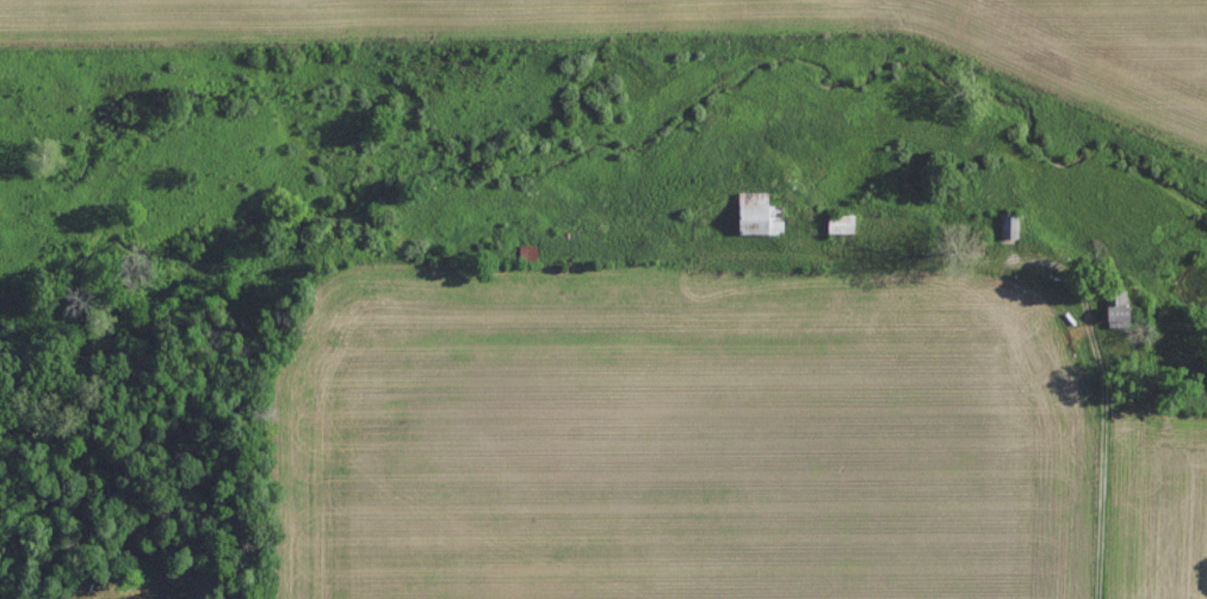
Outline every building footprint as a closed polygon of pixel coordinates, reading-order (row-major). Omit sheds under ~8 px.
[(771,204),(771,191),(743,190),(742,232),(786,233),(786,204),(771,204)] [(1111,325),(1132,325),(1132,292),(1111,292),(1111,325)]
